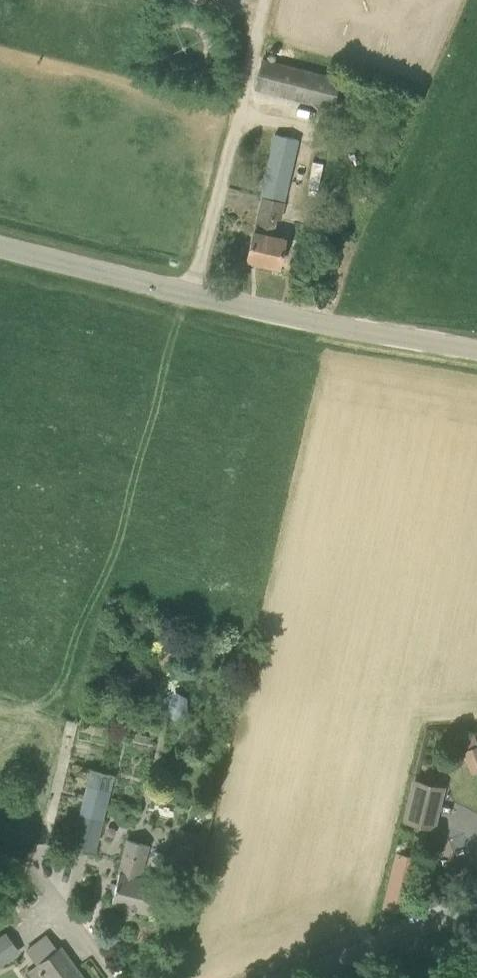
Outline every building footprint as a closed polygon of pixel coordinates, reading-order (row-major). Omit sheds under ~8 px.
[(256,88),(333,108),(340,78),(263,59),(256,88)] [(254,231),(247,260),(279,267),(286,238),(269,235),(273,217),(281,219),(299,139),(275,134),(261,197),(262,197),(254,232),(254,231)] [(462,752),(470,773),(476,771),(476,741),(474,734),(461,739),(466,750),(462,752)] [(114,774),(91,768),(72,848),(95,853),(114,774)] [(434,829),(445,786),(413,778),(402,821),(434,829)] [(120,872),(112,903),(151,913),(159,881),(134,875),(137,862),(143,863),(148,844),(128,839),(120,872)] [(414,857),(396,853),(383,908),(401,913),(414,857)] [(25,953),(13,931),(0,938),(0,967),(25,953)] [(60,947),(57,949),(50,939),(29,954),(37,964),(28,971),(33,977),(83,977),(60,947)]
